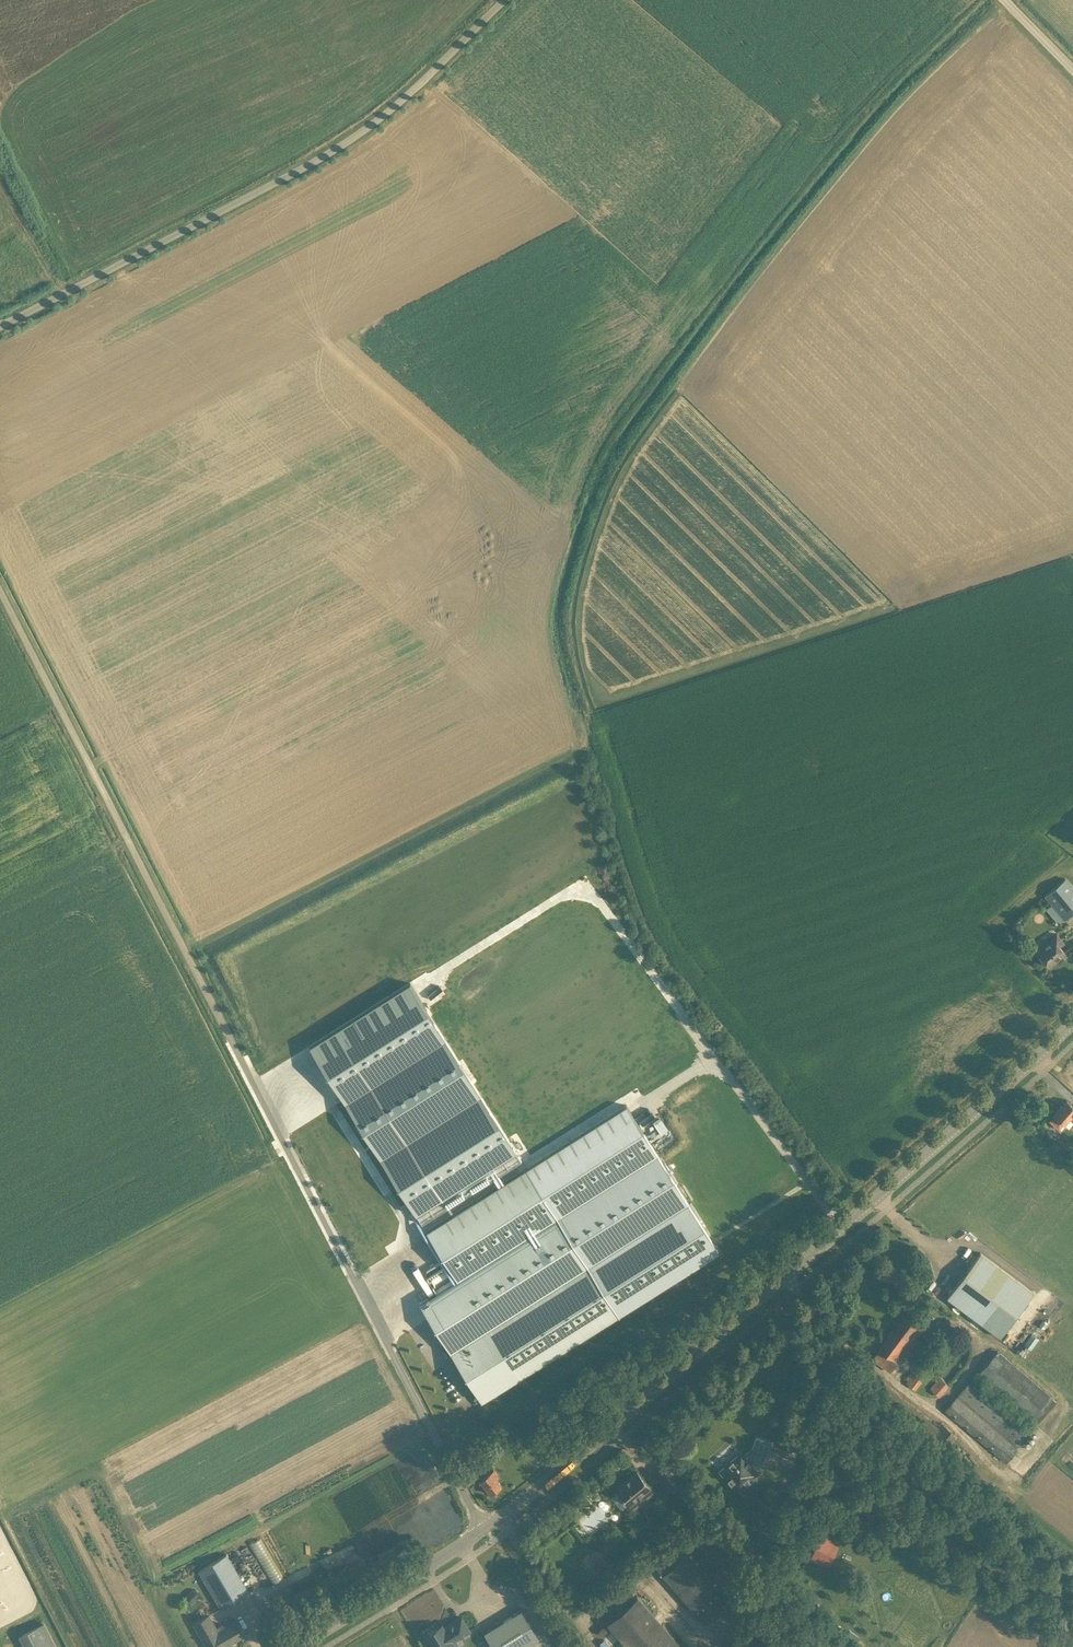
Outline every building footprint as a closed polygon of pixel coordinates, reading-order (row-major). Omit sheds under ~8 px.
[(1065,919),(1072,912),(1072,887),(1066,878),(1046,894),(1052,902),(1046,908),(1058,924),(1065,919)] [(1058,955),(1063,951),(1059,945),(1064,941),(1056,932),(1035,950),(1049,966),(1059,957),(1058,955),(1059,955),(1058,955)] [(351,1110),(416,1213),(422,1222),(522,1159),(409,981),(309,1044),(351,1110)] [(1059,1129),(1064,1124),(1069,1119),(1072,1122),(1072,1105),(1067,1099),(1053,1114),(1054,1115),(1050,1120),(1059,1129)] [(481,1400),(619,1314),(719,1251),(626,1104),(427,1230),(457,1279),(420,1302),(481,1400)] [(668,1130),(660,1117),(653,1121),(661,1134),(668,1130)] [(1033,1291),(980,1252),(947,1296),(1000,1336),(1033,1291)] [(924,1327),(919,1323),(905,1312),(878,1348),(879,1348),(872,1357),(891,1371),(917,1336),(924,1327)] [(1033,1334),(1026,1344),(1031,1347),(1038,1336),(1033,1334)] [(1035,1420),(1054,1398),(998,1349),(947,1407),(955,1414),(1008,1460),(1032,1433),(981,1389),(989,1380),(1035,1420)] [(940,1395),(950,1384),(939,1375),(930,1387),(940,1395)] [(755,1472),(749,1466),(755,1460),(764,1463),(771,1441),(756,1436),(751,1450),(742,1458),(741,1456),(724,1471),(738,1487),(755,1472)] [(471,1465),(478,1461),(474,1454),(467,1457),(471,1465)] [(819,1469),(831,1469),(831,1456),(818,1457),(819,1469)] [(683,1481),(668,1463),(654,1474),(669,1492),(683,1481)] [(491,1493),(502,1485),(496,1478),(499,1476),(493,1469),(480,1479),(491,1493)] [(616,1489),(617,1490),(610,1495),(622,1509),(629,1503),(634,1509),(655,1491),(637,1471),(616,1489)] [(886,1518),(875,1523),(880,1535),(892,1530),(886,1518)] [(821,1535),(813,1553),(827,1559),(832,1548),(834,1549),(837,1542),(821,1535)] [(407,1537),(370,1558),(376,1569),(414,1548),(407,1537)] [(273,1584),(284,1577),(261,1538),(249,1544),(273,1584)] [(662,1574),(705,1623),(734,1598),(725,1588),(732,1582),(697,1543),(685,1553),(679,1547),(656,1568),(662,1574)] [(793,1561),(798,1548),(789,1545),(784,1558),(793,1561)] [(221,1608),(249,1591),(227,1553),(199,1570),(221,1608)] [(628,1646),(682,1646),(637,1597),(630,1590),(607,1610),(613,1617),(607,1622),(627,1645),(628,1646)] [(522,1609),(484,1632),(493,1646),(524,1646),(539,1637),(522,1609)] [(208,1646),(223,1646),(245,1634),(236,1619),(225,1626),(223,1623),(216,1627),(209,1615),(194,1623),(208,1646)] [(434,1646),(447,1646),(454,1643),(453,1641),(470,1630),(462,1616),(444,1627),(442,1623),(426,1633),(434,1646)] [(44,1623),(21,1635),(27,1646),(57,1646),(44,1623)] [(608,1630),(604,1626),(598,1631),(602,1635),(608,1630)] [(859,1638),(849,1630),(846,1634),(856,1642),(859,1638)]
